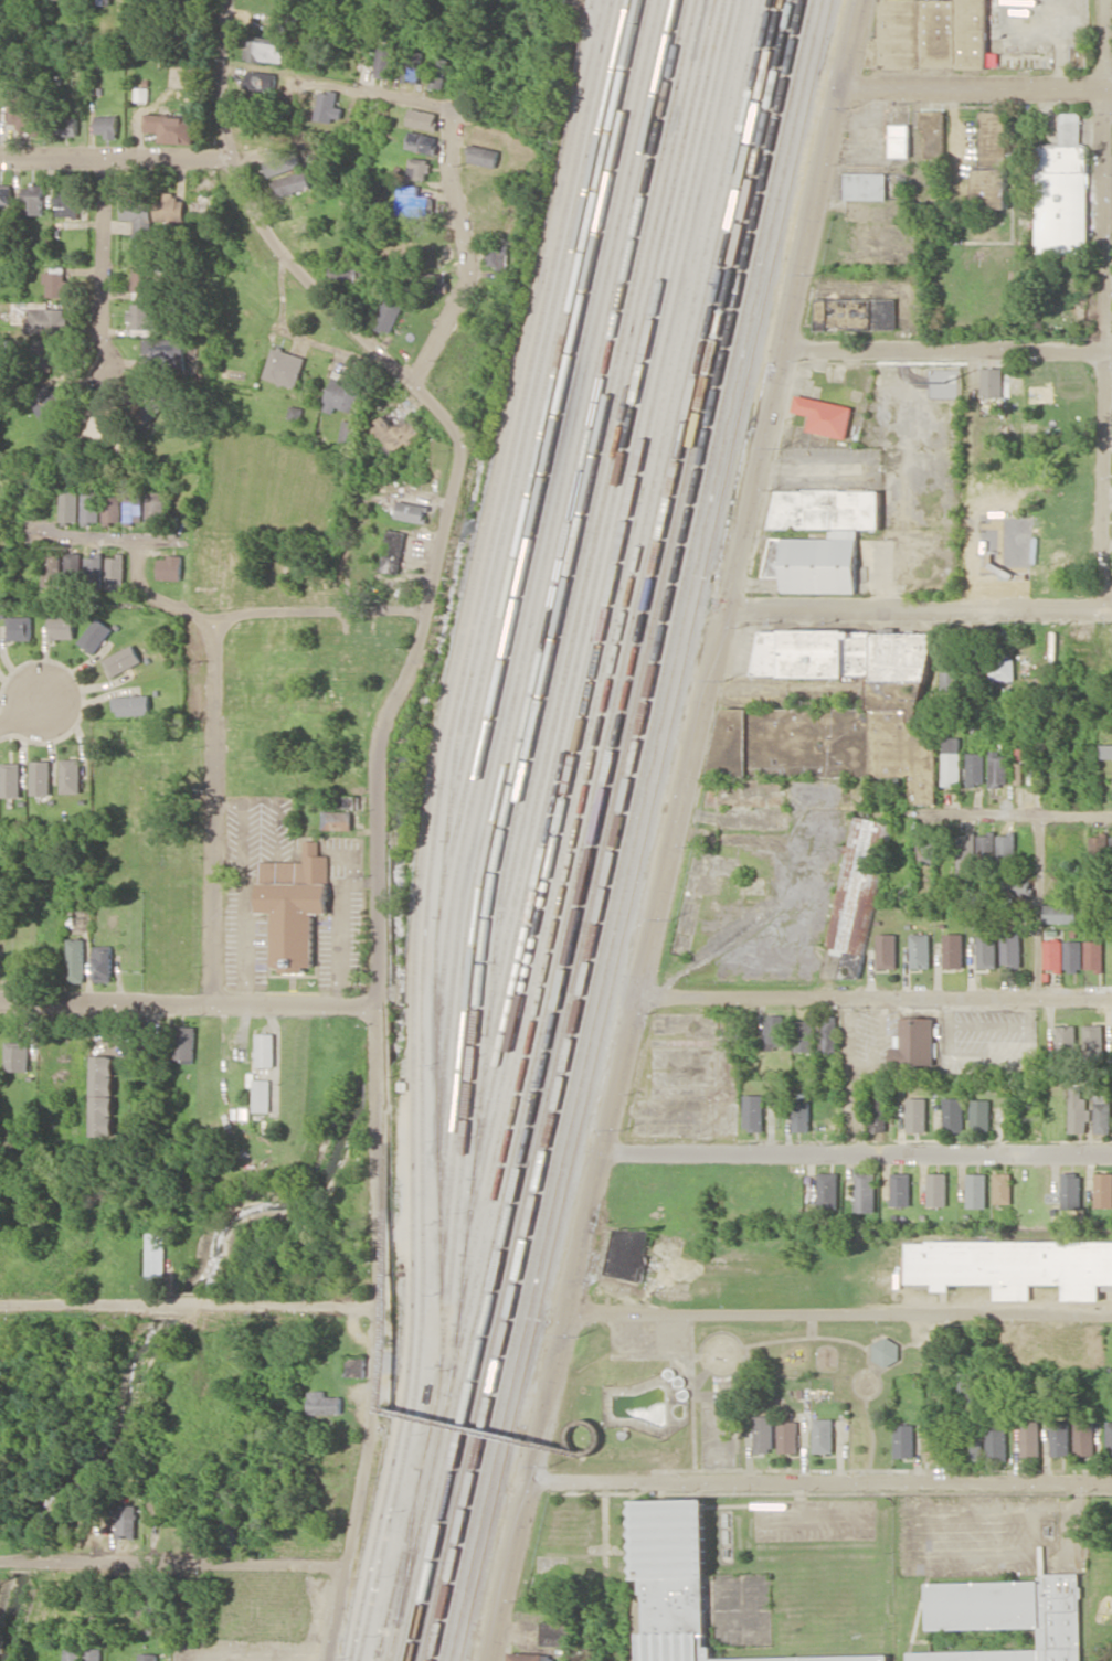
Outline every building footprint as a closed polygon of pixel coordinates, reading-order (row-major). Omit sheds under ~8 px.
[(987,0),(881,0),(881,36),(873,36),(873,67),(987,67),(987,0)] [(284,62),(285,37),(246,36),(245,60),(284,62)] [(1089,44),(1073,44),(1073,66),(1089,66),(1089,44)] [(374,76),(389,78),(394,49),(379,46),(374,76)] [(425,52),(407,49),(401,80),(418,83),(425,52)] [(449,58),(433,56),(429,86),(445,89),(449,58)] [(277,73),(248,69),(246,87),(274,91),(277,73)] [(10,85),(8,132),(40,133),(41,109),(26,109),(27,85),(10,85)] [(315,118),(341,121),(343,107),(336,106),(338,91),(319,88),(315,118)] [(407,124),(435,130),(439,113),(410,107),(407,124)] [(945,110),(921,110),(921,128),(925,128),(925,157),(945,157),(945,110)] [(980,168),(974,168),(975,208),(1008,207),(1007,110),(980,110),(980,168)] [(1080,112),(1061,112),(1061,140),(1080,140),(1080,112)] [(144,131),(160,132),(159,142),(194,143),(195,116),(145,114),(144,131)] [(96,133),(106,133),(106,138),(117,138),(117,115),(95,115),(96,133)] [(77,135),(77,120),(66,120),(66,135),(77,135)] [(911,157),(911,124),(892,124),(892,157),(911,157)] [(407,149),(438,153),(440,136),(409,131),(407,149)] [(500,150),(471,144),(467,162),(496,168),(500,150)] [(1038,253),(1088,253),(1088,145),(1038,145),(1038,253)] [(269,176),(303,165),(298,149),(264,161),(269,176)] [(430,159),(410,157),(408,179),(428,181),(430,159)] [(312,187),(307,170),(273,180),(278,196),(312,187)] [(846,198),(886,199),(887,173),(846,172),(846,198)] [(13,184),(0,184),(0,204),(13,204),(13,184)] [(44,214),(44,185),(24,185),(23,214),(44,214)] [(58,217),(80,216),(79,185),(57,185),(58,217)] [(420,186),(398,185),(397,214),(434,215),(434,196),(420,195),(420,186)] [(156,221),(184,221),(184,199),(176,199),(176,192),(156,192),(156,221)] [(214,216),(213,195),(207,195),(207,201),(193,202),(193,217),(214,216)] [(122,219),(133,219),(133,237),(152,237),(152,200),(122,199),(122,219)] [(488,267),(508,268),(509,244),(489,243),(488,267)] [(133,298),(144,298),(145,292),(153,292),(154,267),(133,266),(133,298)] [(47,296),(66,297),(67,272),(44,272),(43,284),(47,284),(47,296)] [(376,326),(393,332),(403,303),(385,297),(376,326)] [(895,329),(895,298),(818,299),(818,330),(895,329)] [(13,301),(13,323),(24,323),(24,333),(67,334),(68,308),(48,308),(48,301),(13,301)] [(152,303),(130,303),(129,329),(152,330),(152,303)] [(54,370),(53,347),(41,347),(42,371),(54,370)] [(296,387),(305,356),(272,347),(263,378),(296,387)] [(1002,368),(980,367),(980,397),(1002,397),(1002,368)] [(336,406),(350,412),(362,382),(335,371),(320,408),(333,413),(336,406)] [(61,411),(55,385),(33,390),(39,416),(61,411)] [(151,421),(152,396),(137,395),(135,420),(151,421)] [(852,406),(795,395),(792,410),(810,414),(807,431),(846,439),(852,406)] [(418,435),(396,404),(369,424),(391,454),(418,435)] [(82,437),(108,437),(108,408),(82,408),(82,437)] [(351,445),(356,423),(343,420),(338,442),(351,445)] [(881,490),(771,489),(770,528),(829,528),(829,538),(767,537),(767,576),(782,576),(781,592),(856,593),(856,529),(881,529),(881,490)] [(142,523),(142,491),(125,490),(124,523),(142,523)] [(78,492),(60,491),(60,521),(78,521),(78,492)] [(100,523),(100,492),(82,491),(82,523),(100,523)] [(120,491),(103,491),(103,523),(120,523),(120,491)] [(163,491),(145,492),(146,523),(164,522),(163,491)] [(425,504),(396,501),(394,518),(424,522),(425,504)] [(398,573),(404,531),(385,529),(378,570),(398,573)] [(79,554),(65,554),(66,570),(80,570),(79,554)] [(125,555),(108,555),(108,589),(124,589),(125,555)] [(159,555),(158,578),(181,579),(182,556),(159,555)] [(43,585),(60,585),(60,556),(43,556),(43,585)] [(86,580),(102,580),(103,557),(86,556),(86,580)] [(50,639),(75,638),(75,615),(49,616),(50,639)] [(7,616),(8,640),(33,639),(32,616),(7,616)] [(112,627),(96,617),(79,644),(96,654),(112,627)] [(928,631),(756,630),(756,675),(869,676),(869,708),(716,708),(716,775),(909,777),(909,791),(933,791),(934,723),(927,723),(928,631)] [(111,676),(142,663),(135,645),(103,658),(111,676)] [(1015,679),(1014,654),(988,655),(989,680),(1015,679)] [(832,707),(843,707),(843,693),(832,693),(832,707)] [(150,694),(113,696),(114,715),(151,714),(150,694)] [(960,784),(960,736),(942,737),(942,784),(960,784)] [(1111,758),(1111,744),(1101,744),(1101,758),(1111,758)] [(989,785),(1008,785),(1008,755),(1000,755),(1000,751),(989,751),(989,785)] [(967,784),(984,784),(985,753),(967,752),(967,784)] [(62,793),(82,792),(82,758),(62,759),(62,793)] [(51,760),(32,760),(33,795),(52,794),(51,760)] [(21,762),(2,762),(3,797),(22,796),(21,762)] [(1015,784),(1023,784),(1023,762),(1014,762),(1015,784)] [(336,808),(356,809),(357,795),(336,795),(336,808)] [(351,829),(351,811),(322,810),(322,829),(351,829)] [(891,822),(852,815),(828,946),(833,946),(831,953),(844,955),(840,972),(863,976),(891,822)] [(936,862),(935,826),(917,826),(918,863),(936,862)] [(1015,860),(1016,834),(997,833),(996,860),(1015,860)] [(975,835),(957,834),(956,873),(974,874),(975,835)] [(1089,865),(1108,865),(1111,865),(1111,835),(1109,835),(1109,834),(1089,834),(1089,865)] [(993,856),(992,835),(978,836),(979,856),(993,856)] [(303,862),(259,861),(259,912),(272,912),(272,966),(281,966),(281,972),(305,972),(305,966),(314,966),(314,913),(328,913),(328,855),(319,855),(319,841),(303,840),(303,862)] [(1003,895),(1030,896),(1031,877),(1004,876),(1003,895)] [(1077,904),(1044,904),(1044,922),(1077,923),(1077,904)] [(897,933),(878,934),(878,968),(898,968),(897,933)] [(911,968),(931,968),(930,933),(911,933),(911,968)] [(963,968),(964,934),(945,933),(944,967),(963,968)] [(977,933),(977,968),(997,968),(996,933),(977,933)] [(1002,966),(1022,965),(1021,933),(1001,933),(1002,966)] [(68,982),(86,982),(85,938),(67,938),(68,982)] [(1063,940),(1044,940),(1044,970),(1063,970),(1063,940)] [(1064,972),(1082,972),(1083,941),(1064,940),(1064,972)] [(1103,970),(1102,940),(1085,941),(1085,971),(1103,970)] [(92,949),(93,982),(113,981),(112,949),(92,949)] [(766,1050),(774,1050),(774,1046),(786,1046),(785,1015),(765,1015),(766,1050)] [(838,1051),(838,1016),(819,1016),(820,1052),(838,1051)] [(936,1064),(934,1017),(901,1018),(901,1035),(894,1035),(895,1065),(936,1064)] [(814,1021),(796,1020),(795,1050),(813,1051),(814,1021)] [(1083,1025),(1085,1061),(1104,1060),(1103,1024),(1083,1025)] [(1077,1059),(1076,1025),(1057,1025),(1058,1059),(1077,1059)] [(196,1026),(175,1026),(175,1061),(195,1061),(196,1026)] [(275,1033),(256,1033),(256,1067),(275,1066),(275,1033)] [(29,1071),(29,1042),(5,1042),(5,1071),(29,1071)] [(91,1093),(114,1093),(115,1056),(92,1055),(91,1093)] [(270,1112),(271,1079),(254,1079),(253,1111),(270,1112)] [(1081,1086),(1071,1086),(1070,1132),(1088,1133),(1089,1097),(1081,1097),(1081,1086)] [(1094,1133),(1111,1133),(1111,1087),(1095,1087),(1094,1133)] [(763,1130),(764,1095),(745,1094),(744,1130),(763,1130)] [(115,1095),(92,1095),(91,1136),(114,1136),(115,1095)] [(887,1132),(888,1098),(869,1097),(869,1132),(887,1132)] [(907,1132),(927,1132),(927,1098),(908,1097),(907,1132)] [(964,1131),(963,1097),(943,1098),(944,1131),(964,1131)] [(793,1100),(794,1131),(811,1131),(810,1099),(793,1100)] [(991,1099),(972,1099),(971,1129),(991,1129),(991,1099)] [(839,1172),(820,1172),(819,1207),(838,1208),(839,1172)] [(875,1212),(876,1173),(857,1172),(856,1211),(875,1212)] [(891,1206),(911,1206),(911,1172),(891,1173),(891,1206)] [(927,1205),(947,1206),(948,1173),(928,1172),(927,1205)] [(1082,1172),(1064,1172),(1062,1209),(1081,1209),(1082,1172)] [(968,1208),(987,1208),(986,1173),(967,1173),(968,1208)] [(1012,1173),(995,1173),(994,1203),(1011,1203),(1012,1173)] [(1096,1173),(1095,1207),(1111,1207),(1111,1173),(1096,1173)] [(607,1275),(644,1281),(651,1230),(614,1225),(607,1275)] [(165,1278),(166,1233),(148,1232),(146,1278),(165,1278)] [(908,1241),(908,1284),(934,1284),(934,1291),(952,1291),(952,1284),(994,1284),(994,1300),(1031,1300),(1031,1284),(1065,1283),(1065,1300),(1102,1300),(1102,1290),(1111,1290),(1111,1240),(908,1241)] [(874,1340),(873,1362),(900,1363),(901,1340),(874,1340)] [(309,1390),(310,1414),(343,1413),(342,1395),(326,1396),(326,1390),(309,1390)] [(775,1452),(774,1415),(755,1416),(756,1452),(775,1452)] [(834,1418),(814,1418),(815,1452),(834,1452),(834,1418)] [(1051,1455),(1071,1455),(1070,1420),(1050,1421),(1051,1455)] [(779,1421),(780,1452),(799,1452),(799,1421),(779,1421)] [(1022,1456),(1041,1455),(1040,1422),(1020,1423),(1022,1456)] [(1075,1454),(1094,1455),(1095,1423),(1075,1422),(1075,1454)] [(963,1460),(982,1460),(983,1424),(964,1423),(963,1460)] [(915,1457),(915,1424),(896,1424),(896,1456),(915,1457)] [(925,1460),(940,1461),(941,1430),(926,1429),(925,1460)] [(1008,1457),(1007,1429),(987,1429),(988,1458),(1008,1457)] [(714,1657),(714,1646),(709,1646),(706,1499),(635,1500),(636,1578),(645,1578),(646,1633),(641,1633),(641,1660),(891,1660),(890,1654),(714,1657)] [(137,1505),(118,1504),(118,1537),(136,1537),(137,1505)] [(910,1660),(1082,1660),(1081,1572),(1044,1573),(1045,1580),(929,1582),(930,1629),(1039,1627),(1040,1649),(910,1652),(910,1660)] [(540,1645),(565,1644),(565,1621),(540,1622),(540,1645)] [(103,1649),(66,1648),(65,1660),(103,1660),(103,1649)] [(157,1653),(139,1652),(139,1660),(157,1660),(157,1653)] [(509,1652),(509,1660),(552,1660),(552,1653),(509,1652)]
